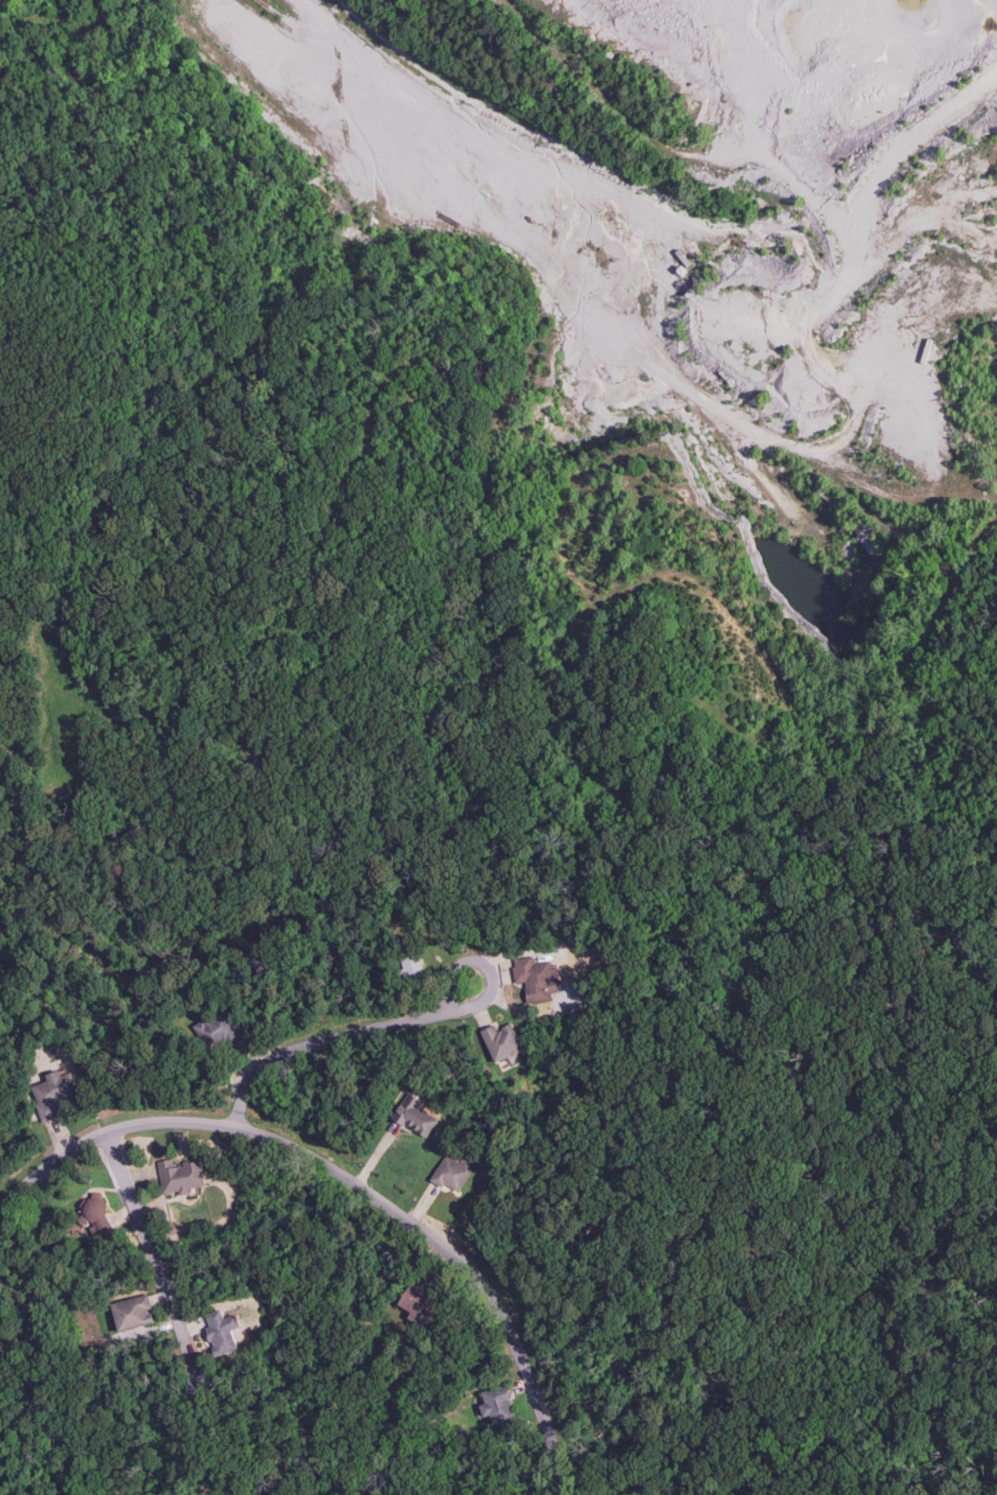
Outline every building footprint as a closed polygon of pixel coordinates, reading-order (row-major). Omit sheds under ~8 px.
[(527,1002),(553,1000),(552,992),(560,991),(557,967),(553,968),(552,960),(535,962),(534,956),(513,958),(516,983),(525,982),(527,1002)] [(192,1024),(204,1053),(241,1039),(230,1010),(192,1024)] [(495,1062),(524,1049),(512,1023),(498,1029),(496,1023),(481,1030),(495,1062)] [(63,1115),(58,1099),(79,1093),(73,1071),(62,1074),(60,1069),(45,1074),(48,1081),(31,1086),(42,1121),(63,1115)] [(422,1100),(408,1092),(393,1117),(428,1137),(439,1118),(418,1106),(422,1100)] [(443,1187),(445,1183),(458,1191),(473,1169),(447,1153),(430,1179),(443,1187)] [(158,1161),(163,1194),(179,1191),(180,1194),(191,1193),(190,1188),(206,1185),(202,1159),(182,1162),(182,1165),(174,1166),(173,1158),(158,1161)] [(96,1192),(78,1203),(92,1226),(89,1227),(97,1240),(117,1228),(96,1192)] [(398,1303),(413,1314),(412,1315),(427,1326),(441,1305),(431,1298),(438,1288),(418,1274),(398,1303)] [(153,1322),(150,1311),(153,1310),(149,1293),(111,1303),(118,1330),(153,1322)] [(232,1329),(241,1326),(237,1314),(224,1317),(221,1308),(206,1314),(211,1327),(207,1329),(216,1356),(239,1348),(232,1329)] [(481,1391),(485,1403),(480,1405),(484,1417),(489,1415),(493,1425),(517,1417),(506,1383),(481,1391)]
